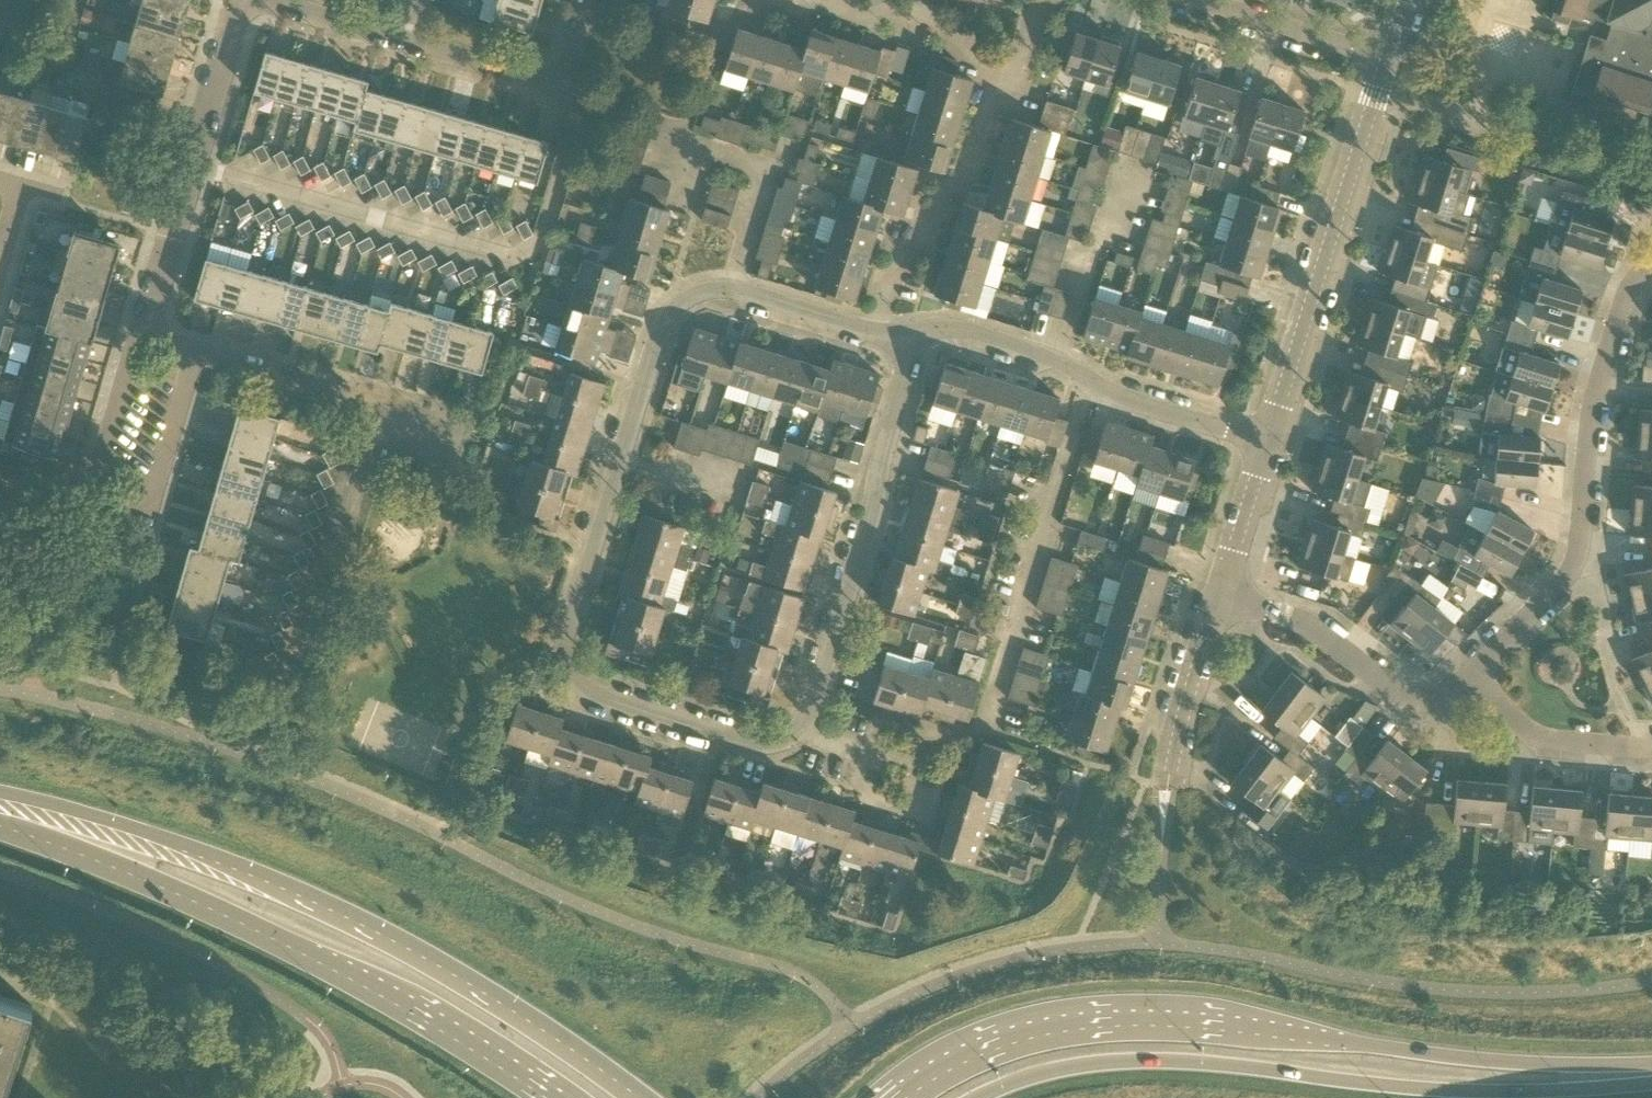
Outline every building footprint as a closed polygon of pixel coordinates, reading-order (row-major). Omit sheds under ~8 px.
[(190,0),(143,0),(141,6),(185,19),(190,0)] [(543,0),(499,0),(498,1),(539,13),(543,0)] [(715,0),(671,0),(668,9),(663,8),(659,21),(686,29),(690,17),(708,22),(715,0)] [(1551,19),(1568,24),(1570,16),(1580,19),(1586,16),(1612,24),(1607,40),(1590,34),(1570,100),(1590,107),(1593,95),(1651,114),(1651,0),(1557,0),(1551,19)] [(533,34),(539,13),(498,1),(492,22),(533,34)] [(180,37),(185,19),(141,6),(136,24),(180,37)] [(81,24),(101,30),(112,33),(116,18),(105,16),(86,10),(81,24)] [(174,56),(180,37),(136,24),(130,43),(174,56)] [(749,76),(761,36),(738,29),(725,69),(749,76)] [(823,77),(835,37),(812,30),(805,49),(806,50),(803,62),(800,70),(801,70),(796,89),(817,95),(819,89),(823,77)] [(1086,79),(1098,39),(1076,32),(1064,72),(1086,79)] [(771,83),(784,43),(761,36),(749,76),(771,83)] [(1113,82),(1110,81),(1121,46),(1118,46),(1120,41),(1102,36),(1101,40),(1098,39),(1086,79),(1097,82),(1094,90),(1109,95),(1113,82)] [(845,84),(858,44),(835,37),(823,77),(845,84)] [(169,75),(174,56),(130,43),(125,63),(169,75)] [(806,50),(805,49),(784,43),(771,83),(795,90),(796,89),(801,70),(800,70),(803,62),(806,50)] [(882,47),(881,51),(858,44),(845,84),(869,91),(874,73),(887,77),(895,51),(882,47)] [(92,80),(99,55),(85,51),(80,71),(92,80)] [(275,99),(287,58),(266,51),(254,93),(275,99)] [(1147,98),(1159,58),(1137,52),(1125,91),(1147,98)] [(966,103),(973,80),(955,74),(959,62),(933,54),(929,67),(933,68),(926,91),(966,103)] [(296,105),(308,63),(287,58),(275,99),(296,105)] [(1159,58),(1147,98),(1169,105),(1181,65),(1159,58)] [(163,95),(169,75),(125,63),(119,82),(163,95)] [(316,110),(328,69),(308,63),(296,105),(316,110)] [(336,116),(348,75),(328,69),(316,110),(336,116)] [(366,89),(367,90),(369,81),(348,75),(336,116),(357,122),(366,89)] [(1201,137),(1218,84),(1196,77),(1180,130),(1201,137)] [(1222,146),(1218,160),(1216,159),(1207,186),(1222,190),(1230,163),(1230,164),(1239,134),(1228,130),(1241,91),(1218,84),(1201,137),(1201,140),(1222,146)] [(386,95),(367,90),(366,89),(357,122),(354,131),(374,137),(386,95)] [(10,94),(0,91),(0,131),(10,94)] [(109,94),(99,91),(95,104),(105,107),(109,94)] [(959,126),(966,103),(926,91),(919,113),(959,126)] [(17,144),(18,140),(30,100),(10,94),(0,131),(0,139),(17,144)] [(395,142),(407,101),(386,95),(374,137),(395,142)] [(1271,143),(1283,104),(1261,97),(1249,137),(1271,143)] [(867,98),(862,114),(873,118),(878,101),(867,98)] [(30,100),(18,140),(17,144),(36,149),(49,106),(30,100)] [(1073,109),(1047,100),(1043,114),(1069,123),(1073,109)] [(415,148),(427,107),(407,101),(395,142),(415,148)] [(1283,104),(1271,143),(1293,150),(1306,111),(1283,104)] [(67,111),(49,106),(36,149),(55,155),(67,111)] [(435,154),(447,113),(427,107),(415,148),(435,154)] [(88,117),(67,111),(55,155),(74,160),(75,161),(88,117)] [(456,160),(468,119),(447,113),(435,154),(456,160)] [(952,148),(959,126),(919,113),(912,136),(952,148)] [(1065,135),(1069,123),(1043,114),(1039,127),(1052,131),(1065,135)] [(721,121),(705,116),(701,128),(717,133),(721,121)] [(794,134),(795,134),(804,137),(809,121),(799,118),(794,134)] [(476,166),(488,125),(468,119),(456,160),(476,166)] [(1018,120),(1012,119),(1004,142),(1045,155),(1052,131),(1039,127),(1018,120)] [(814,130),(830,135),(833,125),(817,120),(814,130)] [(742,141),(743,141),(751,143),(757,127),(747,124),(742,141)] [(496,172),(508,130),(488,125),(476,166),(496,172)] [(1110,149),(1119,152),(1129,155),(1137,129),(1126,125),(1124,133),(1106,128),(1101,146),(1110,149)] [(620,140),(647,148),(651,135),(624,127),(620,140)] [(757,127),(751,143),(763,147),(768,131),(757,127)] [(840,127),(838,137),(853,142),(856,132),(840,127)] [(1129,155),(1144,160),(1152,133),(1137,129),(1129,155)] [(517,177),(529,136),(508,130),(496,172),(517,177)] [(1152,133),(1144,160),(1157,164),(1166,137),(1152,133)] [(529,136),(517,177),(538,184),(550,142),(529,136)] [(945,172),(952,148),(912,136),(905,160),(924,165),(945,172)] [(862,139),(858,151),(874,155),(878,144),(862,139)] [(643,161),(647,148),(620,140),(616,153),(643,161)] [(1038,177),(1045,155),(1004,142),(997,165),(1038,177)] [(804,160),(814,163),(819,146),(809,143),(804,160)] [(1094,144),(1090,155),(1107,160),(1110,149),(1101,146),(1094,144)] [(261,163),(270,158),(263,145),(254,150),(261,163)] [(1465,195),(1473,171),(1476,172),(1480,158),(1447,148),(1446,149),(1448,150),(1448,149),(1454,151),(1450,163),(1426,156),(1418,179),(1457,191),(1457,192),(1465,195)] [(281,169),(291,164),(284,151),(274,156),(281,169)] [(639,173),(643,161),(616,153),(612,165),(639,173)] [(301,175),(311,170),(304,157),(294,162),(301,175)] [(871,180),(911,192),(918,169),(878,157),(871,180)] [(1193,161),(1178,157),(1174,174),(1188,178),(1193,161)] [(322,181),(331,176),(324,163),(315,168),(322,181)] [(1230,163),(1222,190),(1235,193),(1243,167),(1230,164),(1230,163)] [(1031,200),(1038,177),(997,165),(990,187),(1031,200)] [(342,186),(351,182),(344,169),(335,173),(342,186)] [(798,181),(803,183),(814,186),(816,177),(800,172),(798,181)] [(362,192),(371,187),(364,174),(355,179),(362,192)] [(641,187),(668,196),(672,183),(645,175),(641,187)] [(1174,187),(1190,192),(1193,181),(1177,176),(1174,187)] [(783,189),(799,194),(803,183),(798,181),(786,177),(783,189)] [(1457,192),(1457,191),(1418,179),(1411,203),(1434,210),(1430,222),(1441,226),(1467,234),(1472,218),(1463,215),(1469,196),(1465,195),(1457,192)] [(383,198),(392,193),(385,180),(376,185),(383,198)] [(903,216),(911,192),(871,180),(864,202),(863,203),(884,209),(883,210),(903,216)] [(1083,180),(1079,190),(1096,195),(1099,185),(1083,180)] [(736,203),(740,190),(713,182),(709,194),(736,203)] [(1249,198),(1276,206),(1280,193),(1253,184),(1249,198)] [(403,204),(412,199),(404,186),(396,191),(403,204)] [(664,208),(668,196),(641,187),(638,200),(630,198),(623,221),(663,234),(670,210),(664,208)] [(1024,223),(1031,200),(990,187),(984,209),(983,210),(1003,216),(1003,217),(1024,223)] [(1563,189),(1559,202),(1551,226),(1567,231),(1608,243),(1615,220),(1585,210),(1589,197),(1563,189)] [(1079,190),(1076,200),(1093,205),(1096,195),(1079,190)] [(423,210),(432,205),(425,192),(416,197),(423,210)] [(732,215),(736,203),(709,194),(706,207),(732,215)] [(863,203),(864,202),(843,195),(836,219),(877,231),(883,210),(884,209),(863,203)] [(1281,208),(1276,206),(1249,198),(1241,196),(1234,219),(1274,231),(1281,208)] [(444,216),(453,211),(445,197),(436,202),(444,216)] [(241,218),(254,211),(249,202),(236,209),(241,218)] [(984,209),(964,202),(956,226),(996,238),(1003,217),(1003,216),(983,210),(984,209)] [(464,221),(472,217),(465,204),(457,209),(464,221)] [(261,224),(274,217),(269,207),(256,215),(261,224)] [(728,228),(732,215),(706,207),(702,220),(728,228)] [(484,227),(493,222),(486,209),(477,214),(484,227)] [(44,225),(47,213),(38,210),(35,222),(44,225)] [(1166,212),(1163,221),(1179,227),(1182,217),(1166,212)] [(282,230),(294,223),(295,222),(290,213),(276,221),(282,230)] [(787,218),(771,213),(767,223),(784,227),(787,218)] [(504,233),(513,228),(506,215),(497,220),(504,233)] [(1149,232),(1175,240),(1179,227),(1163,221),(1153,218),(1149,232)] [(302,236),(315,228),(310,219),(297,227),(302,236)] [(870,254),(877,231),(836,219),(829,241),(870,254)] [(1267,254),(1274,231),(1234,219),(1227,241),(1267,254)] [(524,239),(534,234),(526,221),(517,226),(524,239)] [(656,256),(663,234),(623,221),(616,244),(656,256)] [(578,232),(595,237),(598,227),(581,222),(578,232)] [(1467,234),(1441,226),(1430,222),(1426,235),(1395,226),(1387,249),(1426,261),(1432,242),(1462,251),(1467,234)] [(784,227),(767,223),(764,233),(781,238),(784,227)] [(322,242),(335,234),(330,225),(317,233),(322,242)] [(1085,231),(1068,225),(1064,237),(1069,238),(1081,241),(1085,231)] [(989,261),(996,238),(956,226),(949,249),(989,261)] [(1069,238),(1064,237),(1042,230),(1039,242),(1065,250),(1069,238)] [(342,248),(355,240),(350,231),(337,238),(342,248)] [(1600,267),(1608,243),(1567,231),(1560,254),(1535,246),(1531,260),(1557,268),(1561,255),(1600,267)] [(591,247),(595,237),(578,232),(575,242),(591,247)] [(1175,240),(1149,232),(1144,246),(1171,254),(1175,240)] [(70,253),(114,266),(119,246),(75,233),(70,253)] [(362,253),(375,246),(376,246),(370,237),(357,244),(362,253)] [(863,277),(870,254),(829,241),(822,264),(863,277)] [(1259,277),(1267,254),(1227,241),(1220,265),(1226,267),(1253,275),(1259,277)] [(391,242),(377,250),(382,259),(396,252),(391,242)] [(1035,254),(1062,263),(1065,250),(1039,242),(1035,254)] [(649,280),(656,256),(616,244),(609,266),(624,271),(624,272),(649,280)] [(1171,254),(1144,246),(1140,259),(1158,265),(1166,268),(1171,254)] [(32,264),(36,252),(27,249),(24,261),(32,264)] [(404,265),(417,258),(412,249),(399,256),(404,265)] [(982,284),(989,261),(949,249),(942,271),(982,284)] [(1403,280),(1399,292),(1414,297),(1426,301),(1438,265),(1426,261),(1387,249),(1380,273),(1403,280)] [(1118,252),(1114,263),(1131,268),(1134,257),(1118,252)] [(108,285),(114,266),(70,253),(64,272),(108,285)] [(1062,263),(1035,254),(1031,267),(1058,275),(1062,263)] [(424,271),(437,264),(432,255),(419,262),(424,271)] [(609,266),(584,258),(577,281),(627,297),(630,286),(620,283),(624,272),(624,271),(609,266)] [(215,306),(227,265),(206,259),(194,300),(215,306)] [(1154,275),(1158,265),(1140,259),(1137,270),(1154,275)] [(444,277),(457,270),(452,260),(439,268),(444,277)] [(773,263),(763,260),(758,277),(768,280),(773,263)] [(1553,281),(1557,268),(1531,260),(1527,273),(1519,296),(1523,297),(1523,298),(1576,314),(1583,290),(1553,281)] [(29,275),(32,264),(24,261),(20,273),(29,275)] [(1249,288),(1253,275),(1226,267),(1220,265),(1207,261),(1200,280),(1221,286),(1223,280),(1249,288)] [(855,300),(863,277),(822,264),(815,288),(828,292),(826,298),(836,301),(838,295),(855,300)] [(236,312),(248,271),(227,265),(215,306),(236,312)] [(464,283),(477,276),(478,275),(473,266),(459,274),(464,283)] [(1054,287),(1058,275),(1031,267),(1027,280),(1044,286),(1054,287)] [(256,318),(268,276),(248,271),(236,312),(256,318)] [(975,307),(982,284),(942,271),(935,295),(953,300),(951,307),(961,310),(963,303),(975,307)] [(103,304),(108,285),(64,272),(59,291),(103,304)] [(485,289),(498,281),(493,272),(480,279),(485,289)] [(276,323),(288,282),(268,276),(256,318),(276,323)] [(518,287),(518,286),(513,278),(500,285),(505,295),(518,287)] [(1245,301),(1249,288),(1223,280),(1221,286),(1219,292),(1245,301)] [(623,308),(627,297),(577,281),(570,304),(610,317),(613,305),(623,308)] [(297,329),(308,288),(288,282),(276,323),(297,329)] [(1058,289),(1054,287),(1044,286),(1037,311),(1050,315),(1058,289)] [(21,301),(25,290),(16,287),(13,299),(21,301)] [(317,335),(329,294),(308,288),(297,329),(317,335)] [(1062,319),(1071,293),(1058,289),(1050,315),(1062,319)] [(97,323),(103,304),(59,291),(54,310),(97,323)] [(392,303),(393,298),(372,292),(368,306),(369,306),(357,347),(378,353),(381,345),(380,345),(392,303)] [(1372,298),(1365,322),(1403,334),(1418,338),(1424,317),(1431,319),(1435,304),(1426,301),(1414,297),(1399,292),(1395,305),(1372,298)] [(337,341),(349,300),(329,294),(317,335),(337,341)] [(433,315),(431,315),(435,303),(416,297),(412,309),(400,350),(421,356),(433,315)] [(1107,345),(1119,305),(1096,297),(1083,338),(1107,345)] [(1568,338),(1576,314),(1523,298),(1515,321),(1512,320),(1508,334),(1535,342),(1540,329),(1568,338)] [(18,313),(21,301),(13,299),(10,310),(9,311),(18,313)] [(369,306),(368,306),(349,300),(337,341),(357,347),(369,306)] [(400,350),(412,309),(392,303),(380,345),(381,345),(400,350)] [(606,328),(610,317),(570,304),(563,326),(613,342),(616,331),(606,328)] [(1140,317),(1142,317),(1143,312),(1119,305),(1107,345),(1128,352),(1129,352),(1140,317)] [(92,342),(97,323),(54,310),(48,328),(48,329),(92,342)] [(441,362),(453,321),(433,315),(421,356),(441,362)] [(1163,324),(1142,317),(1140,317),(1129,352),(1128,352),(1127,357),(1150,364),(1163,324)] [(461,368),(473,327),(453,321),(441,362),(461,368)] [(1380,353),(1376,365),(1408,375),(1412,362),(1396,357),(1403,334),(1365,322),(1357,345),(1380,353)] [(1173,371),(1186,331),(1163,324),(1150,364),(1173,371)] [(2,337),(10,339),(14,328),(5,326),(2,337)] [(48,329),(48,328),(38,326),(33,345),(86,361),(92,342),(48,329)] [(609,354),(613,342),(563,326),(555,350),(596,362),(599,350),(609,354)] [(483,374),(495,333),(473,327),(461,368),(483,374)] [(705,375),(718,335),(695,328),(690,345),(683,343),(680,354),(686,356),(683,368),(705,375)] [(1196,378),(1208,338),(1186,331),(1173,371),(1196,378)] [(1231,370),(1241,335),(1233,333),(1229,344),(1208,338),(1196,378),(1219,385),(1224,368),(1231,370)] [(1531,355),(1535,342),(1508,334),(1504,347),(1496,370),(1498,370),(1498,371),(1553,388),(1560,364),(1531,355)] [(728,382),(740,342),(718,335),(705,375),(728,382)] [(10,339),(2,337),(0,344),(0,348),(7,350),(10,339)] [(751,389),(763,349),(740,342),(728,382),(751,389)] [(81,380),(86,361),(33,345),(27,364),(81,380)] [(773,396),(786,356),(763,349),(751,389),(773,396)] [(796,403),(808,363),(786,356),(773,396),(796,403)] [(844,407),(857,367),(833,360),(830,369),(831,370),(821,400),(823,401),(844,407)] [(831,370),(830,369),(808,363),(796,403),(820,410),(823,401),(821,400),(831,370)] [(957,411),(969,370),(946,363),(941,381),(934,379),(931,388),(931,389),(938,391),(934,403),(957,411)] [(75,399),(81,380),(27,364),(22,383),(75,399)] [(1402,392),(1408,375),(1376,365),(1372,378),(1350,371),(1342,395),(1380,406),(1387,387),(1402,392)] [(857,367),(844,407),(874,417),(881,394),(875,392),(881,374),(857,367)] [(979,418),(992,377),(969,370),(957,411),(979,418)] [(1546,411),(1553,388),(1498,371),(1491,394),(1490,394),(1486,413),(1513,418),(1516,402),(1546,411)] [(564,396),(598,407),(605,384),(571,373),(564,396)] [(546,380),(530,375),(527,385),(543,390),(546,380)] [(1002,425),(1014,384),(992,377),(979,418),(1002,425)] [(70,418),(75,399),(22,383),(16,402),(70,418)] [(1024,432),(1037,392),(1014,384),(1002,425),(1024,432)] [(540,400),(543,390),(527,385),(524,395),(540,400)] [(1067,421),(1055,417),(1060,399),(1037,392),(1024,432),(1048,439),(1046,443),(1059,447),(1067,421)] [(1358,426),(1354,438),(1381,447),(1386,433),(1373,429),(1380,406),(1342,395),(1335,418),(1358,426)] [(591,430),(598,407),(564,396),(557,419),(591,430)] [(64,437),(70,418),(16,402),(11,421),(64,437)] [(275,439),(281,418),(240,406),(234,427),(275,439)] [(1640,409),(1638,434),(1651,435),(1651,410),(1640,409)] [(1486,413),(1471,410),(1468,426),(1468,430),(1482,433),(1486,413)] [(1510,434),(1513,418),(1486,413),(1482,433),(1483,433),(1481,456),(1497,457),(1497,458),(1539,462),(1541,437),(1510,434)] [(584,452),(591,430),(557,419),(550,442),(584,452)] [(513,430),(529,435),(532,425),(516,420),(513,430)] [(58,456),(64,437),(11,421),(5,441),(15,444),(11,456),(45,466),(48,454),(58,456)] [(1118,468),(1130,428),(1107,421),(1101,439),(1089,436),(1081,462),(1094,466),(1095,461),(1118,468)] [(695,426),(690,424),(682,422),(674,448),(687,452),(695,426)] [(723,428),(715,425),(709,424),(708,430),(702,450),(715,454),(723,428)] [(918,425),(913,440),(924,443),(929,428),(918,425)] [(702,450),(708,430),(695,426),(687,452),(700,456),(702,450)] [(269,460),(275,439),(234,427),(228,448),(269,460)] [(727,458),(735,431),(723,428),(715,454),(727,458)] [(1150,445),(1151,446),(1154,436),(1130,428),(1118,468),(1139,475),(1140,475),(1150,445)] [(526,445),(529,435),(513,430),(510,440),(526,445)] [(748,435),(737,432),(735,431),(727,458),(739,461),(748,435)] [(1638,434),(1636,459),(1651,460),(1651,435),(1638,434)] [(752,465),(760,439),(748,435),(739,461),(752,465)] [(1377,461),(1381,447),(1354,438),(1350,451),(1327,444),(1319,467),(1358,479),(1365,457),(1377,461)] [(858,462),(863,443),(849,439),(843,458),(858,462)] [(567,473),(573,475),(577,476),(584,452),(550,442),(543,463),(543,464),(567,472),(567,473)] [(1172,452),(1151,446),(1150,445),(1140,475),(1139,475),(1136,485),(1160,493),(1172,452)] [(928,458),(954,466),(958,454),(932,446),(928,458)] [(263,480),(269,460),(228,448),(222,468),(263,480)] [(834,470),(838,457),(811,449),(807,462),(834,470)] [(331,468),(340,463),(333,450),(323,455),(331,468)] [(1172,452),(1160,493),(1183,500),(1187,488),(1193,490),(1197,479),(1190,477),(1196,459),(1172,452)] [(802,462),(780,455),(776,466),(799,473),(802,462)] [(950,479),(954,466),(928,458),(924,471),(950,479)] [(1537,487),(1539,462),(1497,458),(1495,483),(1479,477),(1476,491),(1502,498),(1506,484),(1537,487)] [(532,459),(524,483),(560,494),(567,473),(567,472),(543,464),(543,463),(532,459)] [(830,483),(834,470),(807,462),(803,475),(830,483)] [(1011,484),(1015,471),(989,463),(985,476),(1011,484)] [(1339,513),(1350,517),(1366,522),(1370,508),(1368,508),(1375,485),(1358,480),(1358,479),(1319,467),(1312,491),(1335,498),(1331,511),(1339,513)] [(257,500),(263,480),(222,468),(216,488),(257,500)] [(325,488),(334,483),(327,470),(317,475),(325,488)] [(1007,497),(1011,484),(985,476),(981,489),(1007,497)] [(1421,476),(1417,496),(1437,500),(1441,480),(1421,476)] [(911,504),(966,521),(969,511),(955,507),(960,491),(919,479),(911,504)] [(766,496),(769,486),(753,481),(750,491),(766,496)] [(793,506),(835,519),(839,507),(833,505),(836,492),(801,481),(793,506)] [(553,517),(560,494),(524,483),(517,507),(519,507),(516,518),(556,530),(560,517),(559,517),(559,518),(553,517)] [(1634,485),(1632,510),(1651,511),(1651,487),(1634,485)] [(251,521),(257,500),(216,488),(211,509),(251,521)] [(319,509),(328,503),(321,490),(312,495),(319,509)] [(763,506),(766,496),(750,491),(747,501),(763,506)] [(1499,512),(1502,498),(1476,491),(1472,505),(1474,505),(1465,522),(1472,525),(1471,525),(1523,553),(1535,531),(1499,512)] [(962,535),(966,521),(911,504),(903,529),(944,542),(948,531),(962,535)] [(832,528),(835,519),(793,506),(786,526),(766,520),(765,524),(820,541),(820,539),(822,539),(826,526),(832,528)] [(245,541),(251,521),(211,509),(205,529),(245,541)] [(313,529),(322,524),(315,510),(306,515),(313,529)] [(1632,510),(1630,534),(1651,536),(1651,511),(1632,510)] [(1366,522),(1350,517),(1339,513),(1335,526),(1312,519),(1305,543),(1344,555),(1350,534),(1361,538),(1366,522)] [(691,559),(699,532),(644,515),(635,542),(691,559)] [(812,566),(820,541),(765,524),(762,533),(776,537),(771,553),(812,566)] [(1511,575),(1523,553),(1471,525),(1460,547),(1443,538),(1442,540),(1437,551),(1461,564),(1477,573),(1477,572),(1484,560),(1511,575)] [(239,561),(245,541),(205,529),(199,549),(232,559),(231,559),(239,561)] [(939,560),(944,542),(903,529),(896,554),(951,571),(953,564),(939,560)] [(307,549),(317,544),(309,530),(300,536),(307,549)] [(1104,551),(1108,538),(1082,530),(1078,543),(1104,551)] [(1139,548),(1166,556),(1170,543),(1143,535),(1139,548)] [(687,571),(691,559),(635,542),(627,568),(669,581),(673,567),(687,571)] [(1343,556),(1344,555),(1305,543),(1298,566),(1349,582),(1356,559),(1343,556)] [(199,549),(191,546),(185,567),(226,579),(231,559),(232,559),(199,549)] [(1162,569),(1166,556),(1139,548),(1136,560),(1162,569)] [(302,569),(311,564),(304,551),(294,556),(302,569)] [(767,566),(753,562),(750,572),(750,574),(804,591),(812,566),(771,553),(767,566)] [(949,577),(951,571),(896,554),(895,557),(893,557),(889,570),(883,568),(880,577),(923,590),(929,571),(949,577)] [(1079,565),(1071,563),(1052,557),(1048,570),(1075,578),(1079,565)] [(740,558),(737,569),(750,572),(753,562),(740,558)] [(1162,569),(1136,560),(1128,558),(1121,581),(1161,594),(1168,571),(1162,569)] [(1484,576),(1477,572),(1477,573),(1461,564),(1452,581),(1465,588),(1468,583),(1477,588),(1484,576)] [(1395,598),(1410,577),(1395,566),(1386,577),(1390,581),(1384,589),(1395,598)] [(220,600),(226,579),(185,567),(179,588),(220,600)] [(669,581),(627,568),(619,596),(629,599),(629,598),(665,609),(664,610),(674,613),(678,600),(664,596),(669,581)] [(1651,593),(1651,568),(1624,575),(1630,599),(1651,593)] [(1071,591),(1075,578),(1048,570),(1044,582),(1071,591)] [(296,589),(305,584),(298,571),(288,576),(296,589)] [(1443,597),(1449,588),(1430,573),(1421,585),(1410,577),(1395,598),(1405,606),(1391,625),(1410,640),(1443,597)] [(915,615),(923,590),(880,577),(876,589),(883,591),(879,604),(915,615)] [(755,613),(796,626),(805,598),(750,581),(746,594),(744,594),(740,608),(755,613)] [(1154,616),(1161,594),(1121,581),(1114,604),(1154,616)] [(1067,603),(1071,591),(1044,582),(1040,595),(1067,603)] [(214,620),(220,600),(179,588),(173,608),(214,620)] [(290,609),(299,604),(292,591),(283,596),(290,609)] [(1630,599),(1636,623),(1651,619),(1651,593),(1630,599)] [(959,604),(976,609),(979,599),(962,594),(959,604)] [(1063,616),(1067,603),(1040,595),(1036,608),(1063,616)] [(1467,633),(1454,623),(1463,612),(1443,597),(1410,640),(1430,655),(1447,633),(1459,643),(1467,633)] [(629,599),(622,620),(658,631),(664,610),(665,609),(629,598),(629,599)] [(973,619),(976,609),(959,604),(956,614),(973,619)] [(1147,639),(1154,616),(1114,604),(1107,626),(1147,639)] [(208,641),(214,620),(173,608),(167,629),(208,641)] [(284,629),(293,624),(286,611),(277,616),(284,629)] [(755,613),(751,628),(737,624),(733,636),(742,639),(743,638),(778,649),(778,650),(788,653),(796,626),(755,613)] [(651,655),(658,631),(622,620),(615,643),(610,641),(610,639),(609,639),(605,652),(645,665),(649,654),(651,655)] [(918,641),(923,625),(913,622),(908,638),(918,641)] [(928,645),(933,628),(923,625),(918,641),(928,645)] [(1140,662),(1147,639),(1107,626),(1099,649),(1140,662)] [(970,633),(968,632),(960,630),(955,646),(965,649),(970,633)] [(278,650),(288,645),(280,631),(271,636),(278,650)] [(975,652),(980,636),(970,633),(965,649),(975,652)] [(742,639),(736,660),(771,672),(778,650),(778,649),(743,638),(742,639)] [(1020,660),(1046,668),(1050,656),(1024,647),(1020,660)] [(1133,684),(1140,662),(1099,649),(1092,672),(1133,684)] [(1632,660),(1642,682),(1651,678),(1651,650),(1632,660)] [(265,657),(266,658),(272,670),(282,665),(274,652),(265,657)] [(765,694),(771,672),(736,660),(728,684),(730,684),(727,695),(767,707),(771,694),(770,693),(770,695),(765,694)] [(1042,681),(1046,668),(1020,660),(1016,673),(1042,681)] [(895,714),(908,672),(885,665),(874,701),(886,705),(884,711),(895,714)] [(943,719),(957,676),(933,669),(930,679),(931,679),(923,705),(924,706),(935,709),(933,715),(943,719)] [(908,672),(895,714),(906,718),(908,712),(921,716),(924,706),(923,705),(931,679),(930,679),(908,672)] [(1125,708),(1133,684),(1092,672),(1086,693),(1085,694),(1121,705),(1120,706),(1125,708)] [(1277,691),(1311,718),(1326,698),(1292,672),(1277,691)] [(1039,693),(1042,681),(1016,673),(1012,685),(1039,693)] [(969,720),(980,683),(957,676),(943,719),(954,722),(956,716),(969,720)] [(1642,682),(1651,703),(1651,678),(1642,682)] [(1035,706),(1039,693),(1012,685),(1008,698),(1029,705),(1035,706)] [(1085,694),(1086,693),(1081,691),(1073,715),(1114,728),(1120,706),(1121,705),(1085,694)] [(1299,734),(1311,718),(1277,691),(1262,711),(1283,727),(1275,738),(1290,750),(1298,756),(1299,756),(1309,742),(1299,734)] [(530,747),(543,705),(532,702),(530,708),(517,704),(506,740),(530,747)] [(560,728),(561,729),(564,719),(551,714),(553,708),(543,705),(530,747),(552,754),(560,728)] [(1106,751),(1114,728),(1073,715),(1066,739),(1079,743),(1077,749),(1087,752),(1089,746),(1106,751)] [(572,772),(585,729),(574,726),(572,732),(561,729),(560,728),(552,754),(548,764),(572,772)] [(1362,753),(1375,735),(1363,726),(1345,750),(1357,759),(1362,753)] [(594,779),(606,742),(594,739),(596,733),(585,729),(572,772),(594,779)] [(617,785),(630,743),(620,740),(618,746),(606,742),(594,779),(617,785)] [(1382,789),(1408,755),(1388,740),(1372,761),(1362,753),(1357,759),(1343,776),(1357,787),(1365,777),(1382,789)] [(1012,777),(1019,753),(983,742),(979,755),(973,753),(970,764),(1012,777)] [(648,766),(649,767),(652,757),(639,753),(641,747),(630,743),(617,785),(639,792),(640,792),(648,766)] [(1298,756),(1290,750),(1282,760),(1261,744),(1246,764),(1281,790),(1293,773),(1304,781),(1314,767),(1299,756),(1298,756)] [(1408,755),(1382,789),(1401,804),(1427,770),(1408,755)] [(659,809),(672,767),(662,764),(660,770),(649,767),(648,766),(640,792),(639,792),(636,802),(659,809)] [(995,796),(994,797),(1005,800),(1012,777),(970,764),(966,774),(973,776),(969,787),(969,788),(995,796)] [(1268,807),(1281,790),(1246,764),(1231,784),(1252,799),(1244,810),(1268,828),(1278,814),(1268,807)] [(659,809),(682,816),(683,817),(694,781),(681,777),(683,771),(672,767),(659,809)] [(1079,786),(1083,772),(1075,770),(1071,784),(1063,781),(1060,791),(1076,796),(1079,786)] [(515,793),(520,777),(510,774),(505,790),(515,793)] [(728,822),(741,779),(730,776),(728,782),(715,778),(704,814),(728,822)] [(1019,776),(1011,798),(1022,801),(1030,779),(1019,776)] [(525,796),(530,780),(520,777),(515,793),(525,796)] [(761,793),(760,792),(749,789),(751,783),(741,779),(728,822),(751,829),(754,819),(753,819),(761,793)] [(1478,824),(1482,782),(1458,779),(1455,805),(1441,804),(1438,834),(1456,836),(1457,823),(1478,824)] [(776,826),(789,783),(778,780),(776,786),(763,782),(760,792),(761,793),(753,819),(754,819),(776,826)] [(1515,841),(1517,811),(1504,810),(1507,784),(1482,782),(1478,824),(1499,826),(1498,839),(1515,841)] [(799,833),(810,797),(798,793),(800,787),(789,783),(776,826),(799,833)] [(988,818),(994,797),(995,796),(969,788),(969,787),(959,783),(955,797),(949,795),(946,806),(988,818)] [(1554,831),(1558,789),(1533,786),(1531,812),(1517,811),(1515,841),(1532,843),(1533,830),(1554,831)] [(1591,848),(1593,818),(1580,817),(1582,791),(1558,789),(1554,831),(1574,833),(1574,846),(1591,848)] [(1072,806),(1076,796),(1060,791),(1056,801),(1072,806)] [(1630,838),(1634,795),(1609,793),(1607,819),(1593,818),(1591,848),(1608,849),(1609,836),(1630,838)] [(821,840),(834,797),(823,794),(822,800),(810,797),(799,833),(821,840)] [(1630,838),(1651,840),(1651,797),(1634,795),(1630,838)] [(852,821),(853,821),(856,811),(843,807),(845,801),(834,797),(821,840),(843,847),(844,847),(852,821)] [(1438,834),(1441,804),(1427,803),(1424,833),(1438,834)] [(555,825),(560,809),(550,806),(545,822),(555,825)] [(981,841),(988,818),(946,806),(942,816),(949,818),(945,830),(981,841)] [(555,825),(565,828),(570,812),(560,809),(555,825)] [(863,864),(877,821),(866,818),(864,824),(853,821),(852,821),(844,847),(843,847),(840,857),(863,864)] [(600,839),(605,823),(595,820),(590,836),(600,839)] [(886,871),(897,835),(885,831),(887,825),(877,821),(863,864),(886,871)] [(1294,850),(1311,855),(1319,827),(1302,822),(1294,850)] [(600,839),(610,842),(615,826),(605,823),(600,839)] [(1051,838),(1054,828),(1038,823),(1035,833),(1051,838)] [(941,842),(931,839),(924,836),(923,837),(922,837),(919,847),(927,850),(974,865),(981,841),(945,830),(941,842)] [(923,837),(924,836),(911,832),(909,839),(897,835),(886,871),(910,878),(919,847),(922,837),(923,837)] [(1048,848),(1051,838),(1035,833),(1032,843),(1048,848)] [(646,853),(651,837),(641,834),(636,850),(646,853)] [(646,853),(656,856),(662,840),(651,837),(646,853)] [(711,874),(716,857),(706,854),(701,870),(711,874)] [(711,874),(721,877),(726,860),(716,857),(711,874)] [(1281,865),(1296,876),(1301,869),(1287,857),(1281,865)] [(1604,862),(1590,861),(1589,873),(1603,874),(1604,862)] [(1024,880),(1027,870),(1012,866),(1008,875),(1024,880)] [(756,887),(762,871),(752,868),(746,884),(756,887)] [(756,887),(767,890),(772,875),(762,871),(756,887)] [(802,901),(807,885),(797,882),(792,898),(802,901)] [(802,901),(812,904),(817,888),(807,885),(802,901)] [(847,916),(852,900),(842,896),(837,913),(847,916)] [(847,916),(858,919),(862,903),(852,900),(847,916)] [(888,911),(883,927),(893,930),(898,914),(888,911)] [(26,1024),(22,1022),(27,1006),(32,1007),(33,1006),(0,995),(0,1097),(2,1097),(26,1024)]
